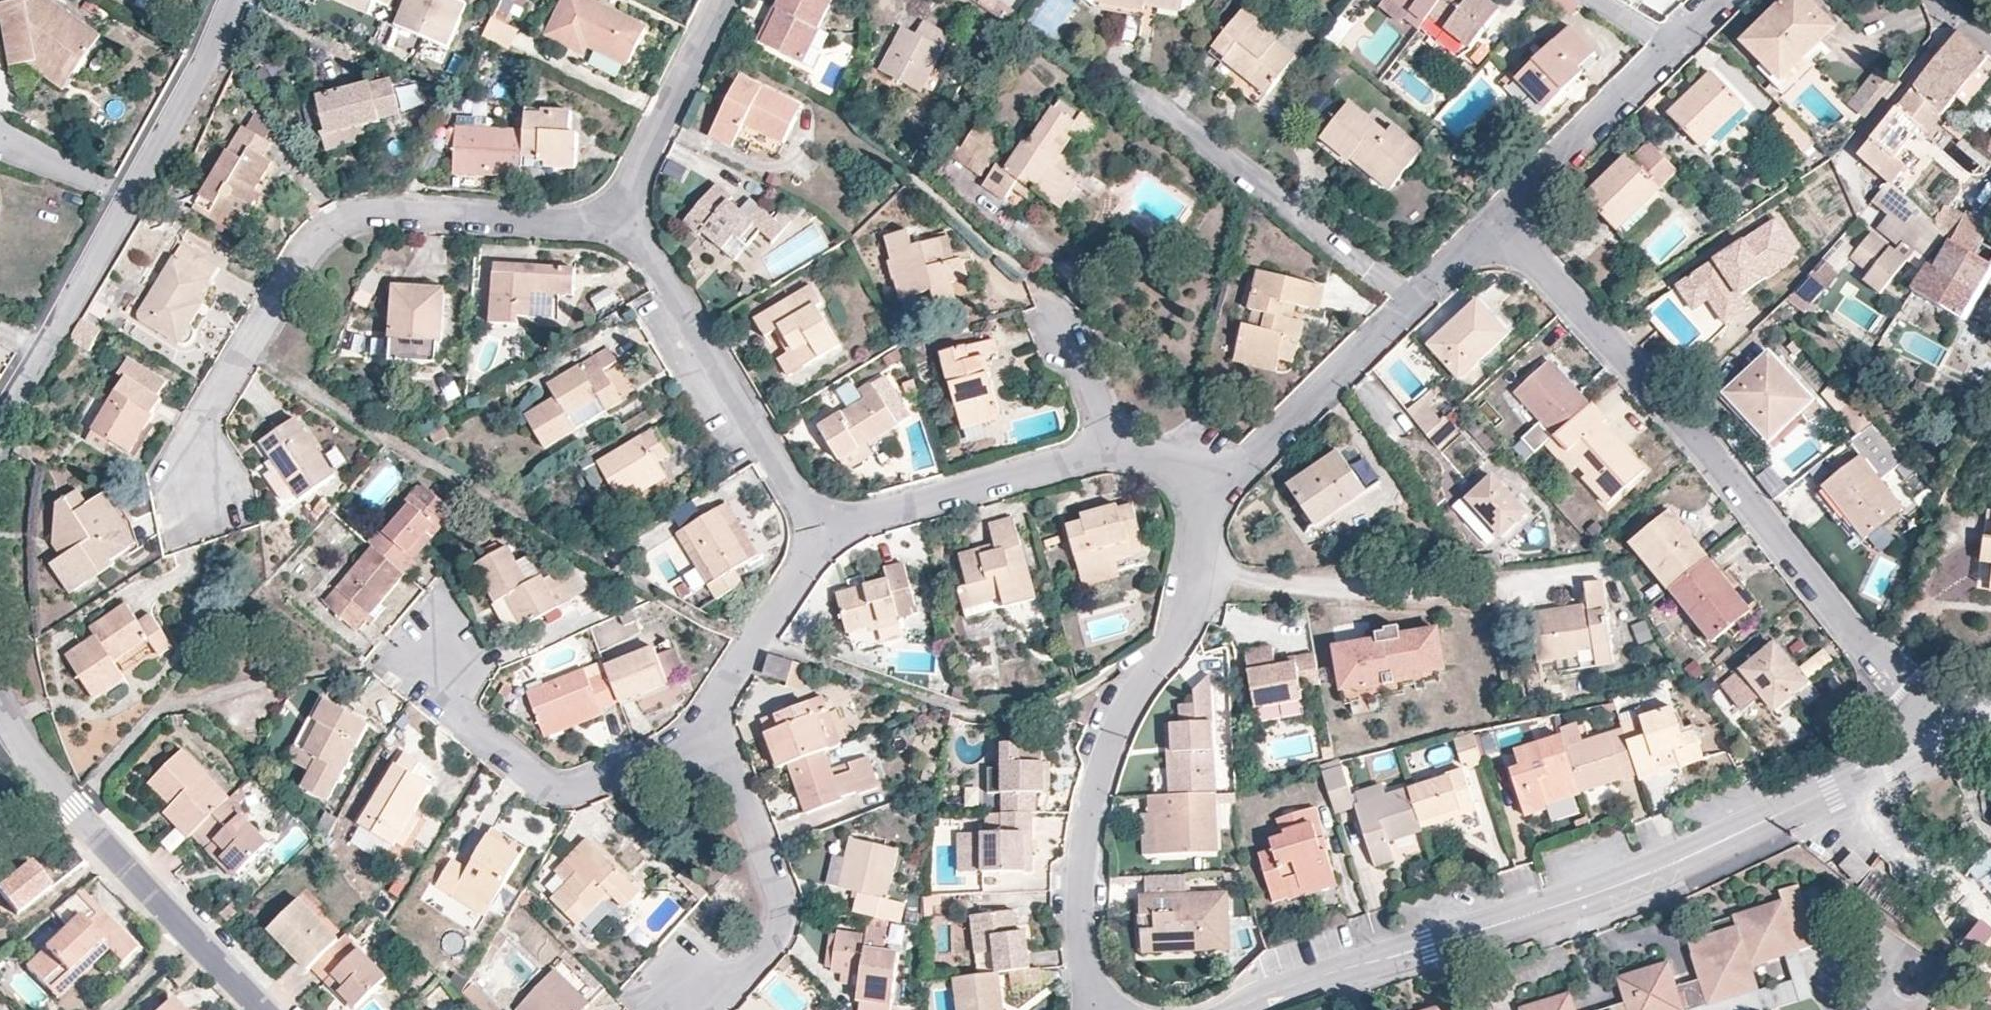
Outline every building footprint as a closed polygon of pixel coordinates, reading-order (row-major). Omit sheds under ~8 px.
[(27,63),(47,60),(72,78),(101,38),(48,0),(18,0),(0,3),(0,20),(1,20),(9,67),(27,63)] [(366,13),(372,0),(333,0),(366,13)] [(399,9),(392,25),(446,47),(465,2),(461,0),(376,0),(399,9)] [(499,8),(519,18),(524,8),(509,0),(503,0),(499,8)] [(588,47),(593,38),(602,43),(598,52),(628,67),(646,30),(586,0),(562,0),(545,34),(585,54),(588,47)] [(776,10),(778,11),(762,44),(813,69),(829,35),(819,30),(833,0),(780,0),(776,10)] [(1096,3),(1144,12),(1145,6),(1183,13),(1185,0),(1097,0),(1096,3)] [(1394,0),(1384,0),(1378,8),(1399,25),(1404,21),(1410,12),(1394,0)] [(1410,12),(1404,21),(1418,32),(1429,18),(1443,0),(1394,0),(1410,12)] [(1429,18),(1468,50),(1497,13),(1484,2),(1481,0),(1443,0),(1429,18)] [(1798,64),(1834,28),(1806,0),(1785,0),(1743,41),(1781,80),(1798,64)] [(778,11),(776,10),(773,8),(757,41),(762,44),(778,11)] [(1258,22),(1244,11),(1214,48),(1227,59),(1216,72),(1258,106),(1295,59),(1255,26),(1258,22)] [(493,16),(482,38),(508,51),(518,30),(493,16)] [(1339,17),(1330,39),(1343,45),(1352,22),(1339,17)] [(915,34),(903,27),(880,71),(920,93),(950,35),(922,20),(915,34)] [(1570,27),(1515,79),(1545,109),(1598,57),(1570,27)] [(1961,30),(1960,31),(1912,90),(1942,114),(1955,98),(1989,56),(1961,30)] [(1955,98),(1967,108),(1990,78),(1990,58),(1989,56),(1955,98)] [(47,60),(27,63),(63,90),(72,78),(47,60)] [(1798,64),(1781,80),(1775,86),(1780,91),(1803,69),(1798,64)] [(1858,93),(1875,106),(1895,82),(1878,69),(1858,93)] [(1711,72),(1668,114),(1702,148),(1745,106),(1711,72)] [(1508,87),(1515,79),(1510,74),(1503,81),(1508,87)] [(800,107),(740,76),(710,135),(731,145),(743,123),(782,144),(800,107)] [(391,80),(317,99),(326,132),(327,137),(363,128),(400,117),(391,80)] [(1942,114),(1912,90),(1858,156),(1888,182),(1892,186),(1907,167),(1896,158),(1920,129),(1926,134),(1942,114)] [(326,132),(317,99),(301,102),(310,136),(326,132)] [(1054,168),(1063,156),(1073,142),(1083,150),(1098,127),(1062,101),(1029,148),(1024,144),(1007,169),(995,160),(1008,141),(982,122),(963,149),(988,166),(994,171),(983,184),(985,187),(1007,201),(1016,189),(1030,198),(1033,192),(1051,205),(1069,178),(1066,176),(1054,168)] [(1351,159),(1379,182),(1390,168),(1401,177),(1421,151),(1392,127),(1387,134),(1349,105),(1321,139),(1349,162),(1351,159)] [(542,114),(525,113),(524,133),(522,161),(538,162),(538,163),(545,164),(544,169),(575,171),(577,135),(569,135),(571,112),(542,110),(542,114)] [(455,173),(521,177),(522,161),(524,133),(473,130),(474,119),(458,119),(457,128),(447,128),(446,149),(456,150),(455,173)] [(249,197),(255,189),(271,162),(263,157),(271,143),(243,126),(194,208),(237,234),(257,202),(249,197)] [(367,142),(363,128),(327,137),(323,138),(326,153),(367,142)] [(1677,170),(1647,139),(1628,157),(1626,155),(1584,196),(1624,238),(1658,206),(1650,197),(1677,170)] [(988,166),(963,149),(959,146),(954,154),(983,173),(988,166)] [(1074,164),(1063,156),(1054,168),(1066,176),(1074,164)] [(1390,168),(1379,182),(1390,190),(1401,177),(1390,168)] [(1078,185),(1069,178),(1051,205),(1060,210),(1078,185)] [(1874,229),(1850,260),(1870,274),(1864,282),(1881,295),(1914,250),(1928,261),(1947,236),(1942,232),(1933,222),(1903,196),(1892,186),(1888,182),(1872,203),(1887,214),(1875,230),(1874,229)] [(701,232),(710,241),(722,251),(736,236),(747,247),(761,232),(774,244),(785,229),(760,208),(750,218),(730,201),(734,197),(717,183),(683,222),(698,236),(701,232)] [(262,194),(255,189),(249,197),(257,202),(262,194)] [(1953,209),(1942,232),(1947,236),(1953,241),(1965,215),(1953,209)] [(1952,243),(1976,256),(1990,225),(1990,224),(1966,212),(1965,215),(1953,241),(1952,243)] [(1709,301),(1725,324),(1748,309),(1740,297),(1792,261),(1795,253),(1774,222),(1746,241),(1726,254),(1731,262),(1721,268),(1716,261),(1693,278),(1709,301)] [(1976,256),(1990,264),(1990,225),(1976,256)] [(944,264),(937,239),(913,246),(908,231),(885,237),(892,262),(888,262),(893,282),(896,280),(901,299),(932,291),(935,303),(955,298),(952,283),(965,279),(960,260),(954,261),(944,264)] [(948,237),(937,239),(944,264),(954,261),(948,237)] [(1945,240),(1929,265),(1975,293),(1990,266),(1990,264),(1976,256),(1952,243),(1945,240)] [(722,251),(710,241),(704,247),(716,258),(722,251)] [(187,318),(198,301),(217,268),(180,245),(140,310),(140,313),(141,318),(143,322),(179,345),(193,322),(187,318)] [(1726,254),(1716,261),(1721,268),(1731,262),(1726,254)] [(1823,292),(1838,275),(1822,261),(1807,278),(1823,292)] [(576,270),(495,265),(490,321),(519,324),(520,317),(551,319),(554,295),(573,297),(576,270)] [(1929,265),(1913,290),(1961,318),(1975,293),(1929,265)] [(1308,310),(1314,286),(1259,272),(1250,311),(1264,314),(1261,330),(1243,326),(1237,350),(1279,359),(1284,337),(1299,340),(1303,323),(1292,321),(1279,317),(1283,303),(1296,307),(1308,310)] [(1709,301),(1693,278),(1678,288),(1694,311),(1709,301)] [(434,317),(436,288),(396,286),(392,361),(437,364),(438,344),(427,344),(427,317),(434,317)] [(1325,288),(1314,286),(1308,310),(1319,312),(1325,288)] [(441,288),(436,288),(434,317),(427,317),(427,344),(438,344),(441,288)] [(608,288),(589,300),(597,311),(615,300),(608,288)] [(779,329),(792,350),(802,367),(839,346),(815,306),(821,303),(811,288),(756,320),(765,337),(779,329)] [(1797,307),(1803,298),(1794,291),(1786,300),(1797,307)] [(85,312),(96,319),(104,307),(93,300),(85,312)] [(203,304),(198,301),(187,318),(193,322),(203,304)] [(1292,321),(1296,307),(1283,303),(1279,317),(1292,321)] [(1476,304),(1429,346),(1459,378),(1506,335),(1476,304)] [(104,307),(96,319),(99,320),(106,309),(104,307)] [(82,318),(69,340),(80,347),(92,324),(82,318)] [(92,324),(80,347),(87,352),(101,330),(92,324)] [(1292,363),(1299,340),(1284,337),(1279,359),(1292,363)] [(994,339),(941,353),(962,429),(999,418),(984,358),(998,355),(994,339)] [(575,431),(574,428),(568,418),(598,399),(604,409),(606,412),(623,401),(603,369),(617,361),(609,348),(548,385),(555,397),(524,416),(544,449),(575,431)] [(802,367),(792,350),(778,358),(788,375),(802,367)] [(1279,359),(1237,350),(1233,361),(1275,372),(1279,359)] [(1764,420),(1777,435),(1812,401),(1768,354),(1726,394),(1757,427),(1764,420)] [(126,375),(92,429),(110,440),(129,452),(145,424),(162,398),(157,394),(167,380),(129,357),(120,371),(126,375)] [(1513,393),(1553,437),(1588,405),(1548,362),(1513,393)] [(868,443),(898,424),(888,408),(900,401),(884,376),(859,391),(864,398),(820,428),(845,470),(874,453),(868,443)] [(1445,377),(1422,397),(1428,404),(1451,384),(1445,377)] [(1422,397),(1406,411),(1426,435),(1442,421),(1428,404),(1422,397)] [(568,418),(574,428),(604,409),(598,399),(568,418)] [(1871,422),(1850,400),(1837,412),(1857,434),(1871,422)] [(888,408),(898,424),(910,417),(900,401),(888,408)] [(1606,421),(1590,404),(1588,405),(1553,437),(1551,439),(1577,467),(1584,475),(1581,479),(1606,505),(1644,471),(1602,425),(1606,421)] [(1458,430),(1446,417),(1442,421),(1426,435),(1437,449),(1458,430)] [(260,443),(278,469),(296,495),(299,501),(335,476),(296,420),(260,443)] [(1770,441),(1777,435),(1764,420),(1757,427),(1770,441)] [(1883,452),(1892,444),(1871,422),(1857,434),(1848,441),(1861,458),(1874,474),(1883,466),(1871,450),(1876,445),(1883,452)] [(443,426),(427,434),(433,446),(449,436),(443,426)] [(618,499),(631,491),(664,472),(658,462),(671,454),(654,427),(596,463),(618,499)] [(110,440),(92,429),(86,439),(104,450),(110,440)] [(1551,439),(1543,446),(1569,474),(1577,467),(1551,439)] [(1337,453),(1287,488),(1314,526),(1365,491),(1337,453)] [(1874,474),(1861,458),(1855,463),(1815,495),(1826,510),(1836,502),(1848,518),(1864,538),(1902,508),(1874,474)] [(296,495),(278,469),(267,476),(285,502),(296,495)] [(664,472),(631,491),(634,497),(668,478),(664,472)] [(1492,479),(1468,500),(1500,537),(1524,515),(1492,479)] [(369,543),(372,546),(405,574),(416,561),(413,558),(444,522),(451,515),(449,506),(426,486),(419,486),(412,494),(413,494),(369,543)] [(68,552),(60,558),(51,564),(69,593),(115,564),(112,560),(130,547),(119,529),(124,525),(107,500),(103,494),(85,504),(76,491),(56,504),(51,544),(60,540),(68,552)] [(119,529),(130,547),(136,544),(130,521),(114,496),(107,500),(124,525),(119,529)] [(717,508),(684,528),(675,533),(707,586),(715,599),(737,586),(740,577),(734,569),(749,560),(758,555),(727,502),(717,508)] [(1836,502),(1826,510),(1838,525),(1848,518),(1836,502)] [(1065,525),(1079,576),(1118,565),(1115,558),(1143,551),(1131,505),(1117,508),(1116,505),(1080,515),(1082,521),(1065,525)] [(1988,509),(1980,563),(1990,564),(1990,510),(1988,509)] [(1629,543),(1669,592),(1708,560),(1691,540),(1682,547),(1675,538),(1684,531),(1668,512),(1629,543)] [(988,525),(993,544),(996,552),(983,556),(981,548),(957,554),(966,586),(957,589),(965,617),(1035,597),(1013,518),(988,525)] [(1593,544),(1606,532),(1596,521),(1583,533),(1593,544)] [(519,537),(506,545),(528,582),(540,575),(519,537)] [(51,544),(60,558),(68,552),(60,540),(51,544)] [(996,552),(993,544),(981,548),(983,556),(996,552)] [(528,582),(506,545),(471,565),(493,603),(506,596),(523,625),(572,598),(555,567),(540,575),(528,582)] [(381,602),(405,574),(372,546),(336,587),(334,584),(319,600),(356,631),(370,615),(381,602)] [(1735,584),(1712,557),(1708,560),(1752,612),(1730,629),(1736,636),(1764,612),(1740,580),(1735,584)] [(1708,560),(1669,592),(1713,643),(1730,629),(1752,612),(1708,560)] [(886,580),(834,593),(846,633),(913,614),(898,564),(883,568),(886,580)] [(1118,565),(1079,576),(1081,582),(1119,572),(1118,565)] [(1570,617),(1569,608),(1530,614),(1537,664),(1576,658),(1575,652),(1592,649),(1609,647),(1604,612),(1607,612),(1602,581),(1583,584),(1586,606),(1587,615),(1570,617)] [(381,602),(370,615),(375,619),(385,606),(381,602)] [(94,636),(65,655),(93,698),(125,677),(114,660),(148,639),(159,656),(173,646),(151,613),(139,621),(128,603),(88,628),(94,636)] [(1586,606),(1569,608),(1570,617),(1587,615),(1586,606)] [(630,611),(619,617),(622,625),(634,620),(630,611)] [(1644,619),(1634,624),(1640,634),(1650,628),(1644,619)] [(1656,629),(1665,644),(1672,640),(1663,625),(1656,629)] [(1338,691),(1340,691),(1382,685),(1382,681),(1438,672),(1444,671),(1436,629),(1400,634),(1399,627),(1384,629),(1384,633),(1375,634),(1376,640),(1331,647),(1338,691)] [(1773,646),(1742,671),(1772,709),(1804,683),(1773,646)] [(1609,647),(1592,649),(1595,668),(1612,666),(1609,647)] [(604,666),(618,703),(668,684),(654,648),(604,666)] [(672,691),(647,696),(650,706),(674,701),(670,680),(683,677),(677,648),(663,651),(672,691)] [(1821,648),(1797,668),(1809,681),(1832,661),(1821,648)] [(1272,651),(1243,656),(1255,713),(1302,703),(1299,691),(1319,687),(1313,658),(1294,661),(1295,667),(1276,671),(1274,665),(1272,651)] [(1294,661),(1274,665),(1276,671),(1295,667),(1294,661)] [(604,666),(602,662),(526,691),(539,727),(598,705),(599,710),(618,703),(604,666)] [(803,690),(811,668),(793,662),(787,680),(786,685),(803,690)] [(1382,685),(1340,691),(1343,706),(1349,705),(1353,714),(1379,710),(1378,700),(1405,694),(1405,688),(1415,686),(1416,690),(1426,689),(1425,684),(1440,681),(1438,672),(1382,681),(1382,685)] [(1174,723),(1175,795),(1195,794),(1195,776),(1212,775),(1208,675),(1197,691),(1197,705),(1183,706),(1183,722),(1174,723)] [(1736,676),(1725,685),(1737,699),(1748,690),(1736,676)] [(316,720),(327,699),(321,696),(287,759),(297,764),(319,722),(316,720)] [(770,751),(776,768),(786,764),(825,750),(828,748),(816,714),(828,709),(823,697),(759,720),(764,733),(769,732),(776,749),(770,751)] [(1635,706),(1636,710),(1638,717),(1673,707),(1670,698),(1652,704),(1650,701),(1635,706)] [(369,723),(327,699),(316,720),(319,722),(297,764),(310,772),(302,787),(328,800),(369,723)] [(598,705),(539,727),(543,738),(601,715),(599,710),(598,705)] [(1636,710),(1617,716),(1621,729),(1636,775),(1638,782),(1659,775),(1657,766),(1676,761),(1679,769),(1704,761),(1695,732),(1682,735),(1673,707),(1638,717),(1636,710)] [(828,748),(841,743),(828,709),(816,714),(828,748)] [(1541,717),(1527,720),(1530,732),(1544,728),(1541,717)] [(1576,723),(1559,728),(1561,736),(1564,746),(1582,740),(1576,723)] [(1564,746),(1579,793),(1636,775),(1621,729),(1582,740),(1564,746)] [(1467,769),(1481,765),(1471,734),(1470,730),(1450,735),(1460,766),(1466,764),(1467,769)] [(764,733),(770,751),(776,749),(769,732),(764,733)] [(1543,805),(1579,793),(1564,746),(1561,736),(1513,751),(1518,767),(1508,770),(1513,786),(1520,784),(1522,790),(1516,792),(1524,816),(1545,810),(1543,805)] [(1030,811),(1035,811),(1035,793),(1042,793),(1042,763),(1041,741),(1001,741),(1001,766),(986,766),(987,791),(1001,791),(1001,811),(1030,811)] [(163,813),(187,838),(193,832),(223,805),(199,780),(205,773),(183,750),(149,783),(171,807),(163,813)] [(825,750),(786,764),(805,813),(841,799),(840,797),(856,791),(858,794),(879,786),(867,755),(832,768),(825,750)] [(393,845),(396,842),(413,813),(430,786),(412,774),(419,762),(405,752),(360,824),(393,845)] [(1334,762),(1318,766),(1331,805),(1351,799),(1339,761),(1334,762)] [(1657,766),(1659,775),(1679,769),(1676,761),(1657,766)] [(1461,769),(1407,787),(1408,789),(1420,829),(1475,811),(1461,769)] [(225,803),(229,798),(205,773),(199,780),(223,805),(225,803)] [(1388,840),(1421,830),(1420,829),(1408,789),(1386,796),(1382,786),(1354,794),(1357,802),(1352,803),(1353,808),(1360,827),(1373,864),(1393,858),(1388,840)] [(1001,811),(1001,791),(987,791),(982,791),(983,811),(1001,811)] [(1175,795),(1145,796),(1146,808),(1146,815),(1161,814),(1163,854),(1216,853),(1215,794),(1195,794),(1175,795)] [(1331,805),(1334,814),(1353,808),(1352,803),(1351,799),(1331,805)] [(223,805),(193,832),(218,860),(221,857),(237,874),(270,842),(242,814),(238,817),(225,803),(223,805)] [(1313,808),(1308,809),(1321,852),(1327,850),(1313,808)] [(1321,852),(1308,809),(1276,820),(1281,837),(1269,840),(1272,850),(1257,854),(1269,894),(1283,890),(1285,891),(1335,876),(1327,850),(1321,852)] [(1024,870),(1023,834),(1031,834),(1030,811),(1001,811),(983,811),(981,811),(981,870),(1024,870)] [(413,813),(396,842),(402,846),(421,817),(413,813)] [(492,828),(488,834),(522,854),(525,849),(492,828)] [(434,886),(450,896),(454,889),(487,910),(522,854),(488,834),(466,868),(450,858),(434,886)] [(586,838),(564,859),(577,872),(566,883),(551,898),(578,924),(608,893),(622,908),(639,890),(586,838)] [(858,893),(853,913),(867,916),(887,921),(898,924),(902,904),(885,899),(896,851),(851,839),(845,864),(839,888),(858,893)] [(1967,871),(1978,883),(1990,871),(1990,849),(1967,871)] [(1852,853),(1839,866),(1857,883),(1870,869),(1852,853)] [(33,857),(0,884),(0,888),(18,910),(54,882),(33,857)] [(221,857),(218,860),(234,876),(237,874),(221,857)] [(577,872),(564,859),(553,870),(566,883),(577,872)] [(839,888),(845,864),(837,862),(831,886),(839,888)] [(1185,874),(1145,875),(1145,894),(1139,894),(1139,915),(1152,915),(1154,953),(1167,952),(1180,952),(1179,944),(1202,944),(1203,951),(1230,950),(1227,891),(1185,893),(1185,874)] [(1283,890),(1269,894),(1272,904),(1286,898),(1288,900),(1338,883),(1335,876),(1285,891),(1283,890)] [(529,881),(518,900),(525,908),(541,892),(529,881)] [(1952,887),(1931,905),(1938,916),(1960,896),(1952,887)] [(454,889),(450,896),(483,916),(487,910),(454,889)] [(111,950),(109,953),(120,965),(138,949),(83,891),(54,915),(68,928),(24,969),(42,987),(51,979),(56,986),(104,943),(111,950)] [(286,949),(307,970),(311,966),(338,940),(299,899),(272,924),(291,944),(286,949)] [(1759,990),(1752,967),(1774,960),(1799,952),(1783,900),(1732,916),(1739,940),(1691,956),(1697,980),(1677,986),(1669,962),(1616,978),(1624,1002),(1599,1009),(1692,1009),(1759,990)] [(1025,933),(1016,933),(1009,934),(1006,911),(970,914),(974,955),(992,953),(994,972),(998,972),(1010,971),(1029,968),(1025,933)] [(1009,934),(1016,933),(1013,911),(1006,911),(1009,934)] [(887,921),(867,916),(865,934),(858,934),(837,931),(836,935),(831,967),(831,972),(840,973),(859,976),(857,986),(855,1000),(860,1000),(859,1009),(890,1009),(898,954),(884,951),(887,921)] [(1976,918),(1954,944),(1965,962),(1990,931),(1976,918)] [(267,930),(286,949),(291,944),(272,924),(267,930)] [(831,967),(836,935),(828,933),(824,967),(831,967)] [(386,977),(344,934),(338,940),(311,966),(337,992),(340,989),(356,1007),(386,977)] [(56,1000),(109,953),(111,950),(104,943),(56,986),(51,979),(42,987),(56,1000)] [(1812,996),(1799,952),(1774,960),(1778,973),(1787,970),(1791,981),(1759,990),(1692,1009),(1766,1009),(1812,996)] [(992,953),(974,955),(976,975),(994,972),(992,953)] [(1039,984),(1037,968),(1029,968),(1010,971),(1012,988),(1039,984)] [(588,1004),(553,969),(518,1006),(522,1009),(582,1009),(588,1004)] [(952,977),(956,1009),(1002,1009),(998,972),(994,972),(976,975),(952,977)] [(838,983),(857,986),(859,976),(840,973),(838,983)] [(458,997),(470,1009),(481,1009),(488,1003),(470,985),(458,997)] [(1570,993),(1518,1009),(1575,1009),(1570,993)] [(171,999),(160,1009),(182,1009),(171,999)]
